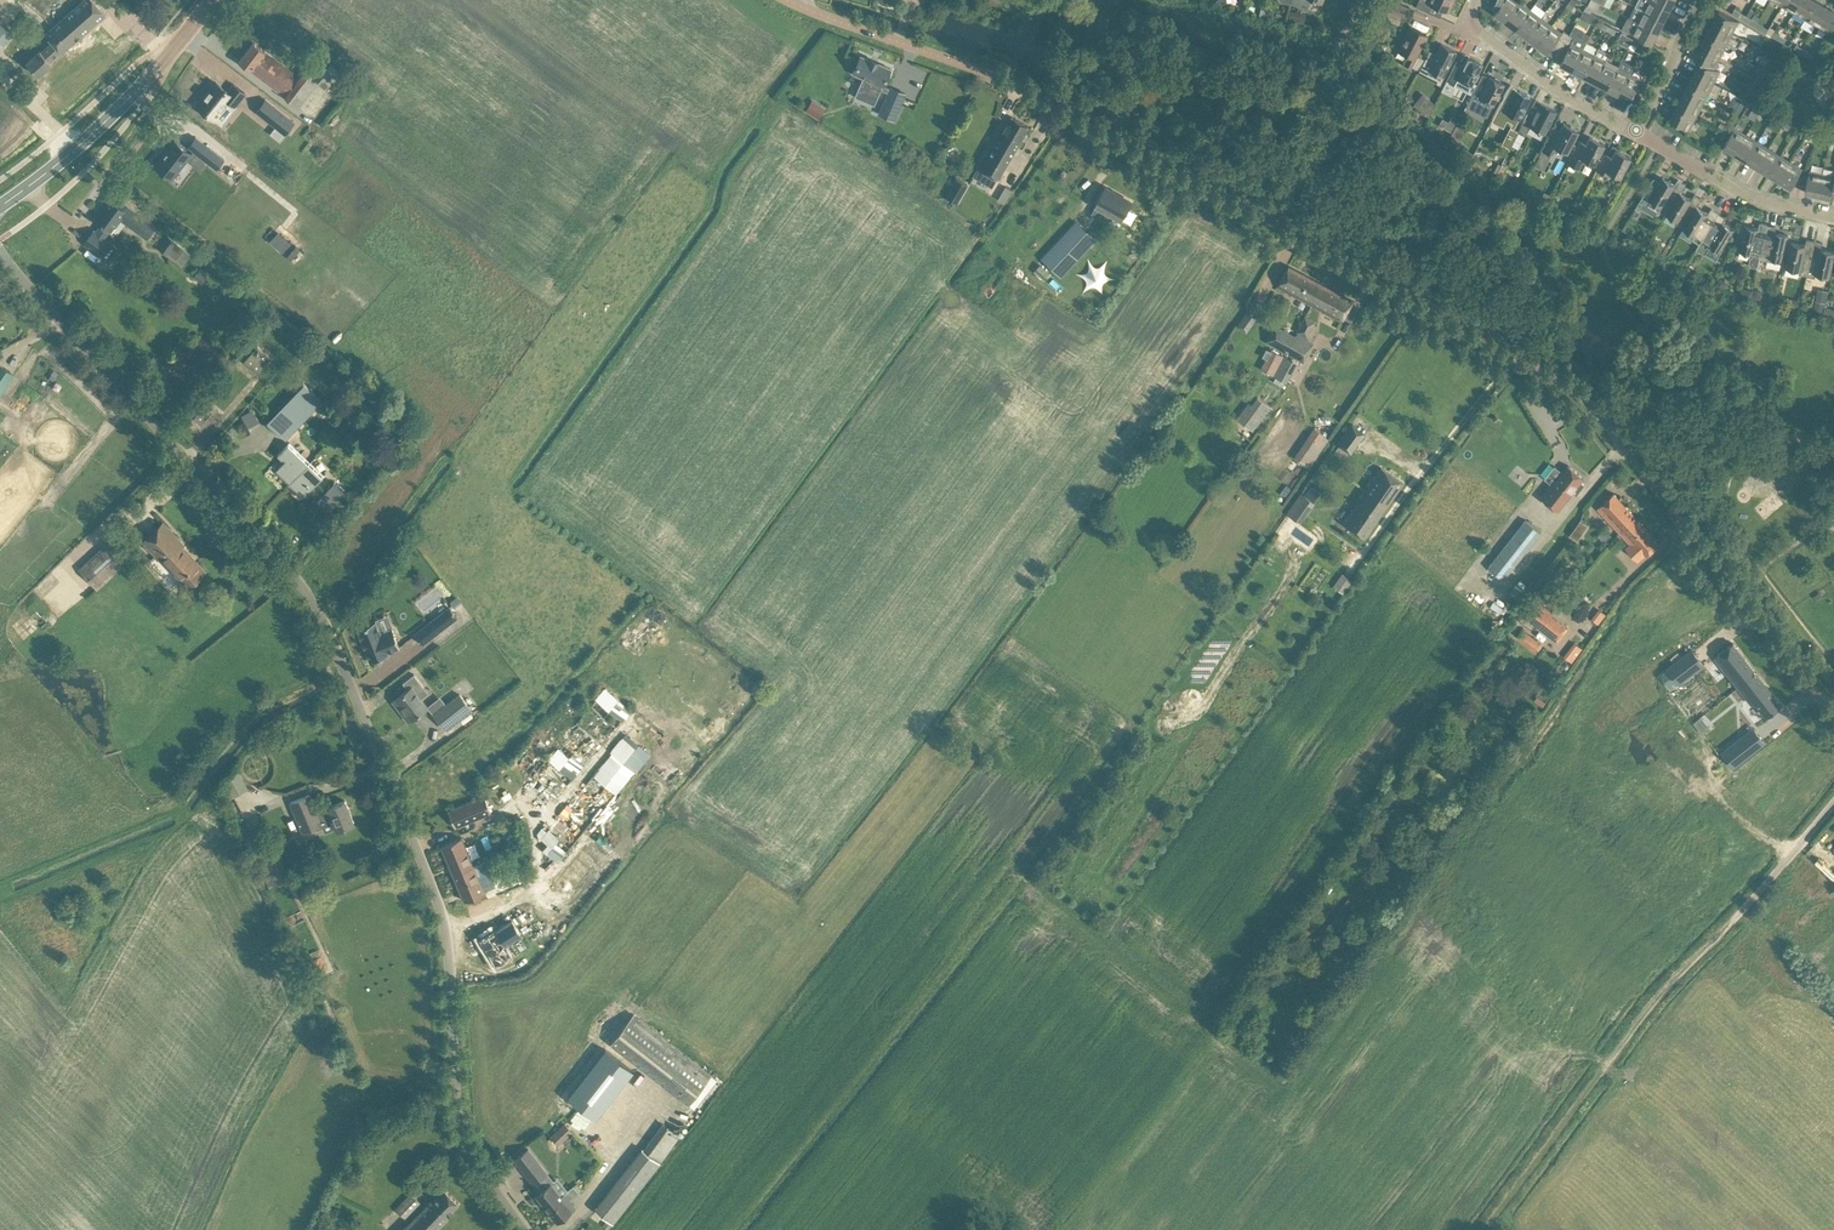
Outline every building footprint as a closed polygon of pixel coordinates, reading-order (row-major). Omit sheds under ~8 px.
[(27,61),(39,75),(52,63),(50,60),(61,50),(62,51),(90,26),(105,13),(94,0),(83,0),(46,33),(53,40),(41,50),(40,49),(27,61)] [(1291,3),(1306,10),(1311,0),(1292,0),(1291,3)] [(1453,0),(1427,0),(1426,2),(1448,12),(1453,0)] [(1520,1),(1519,0),(1497,0),(1494,7),(1497,9),(1495,12),(1505,20),(1520,1)] [(1566,5),(1571,9),(1576,3),(1578,0),(1570,0),(1566,5)] [(1584,9),(1591,12),(1597,0),(1591,0),(1589,4),(1588,4),(1587,4),(1584,9)] [(1636,5),(1642,9),(1664,20),(1670,8),(1654,0),(1638,0),(1636,5)] [(1674,0),(1654,0),(1670,8),(1674,0)] [(1800,0),(1785,0),(1782,5),(1794,11),(1800,0)] [(1815,0),(1800,0),(1794,11),(1805,18),(1815,0)] [(1827,6),(1818,0),(1815,0),(1805,18),(1816,24),(1827,6)] [(1408,19),(1413,9),(1394,1),(1390,11),(1408,19)] [(1516,28),(1530,8),(1520,1),(1505,20),(1516,28)] [(1833,21),(1833,10),(1827,6),(1816,24),(1828,31),(1833,21)] [(1266,7),(1264,13),(1270,15),(1272,8),(1266,7)] [(1526,36),(1541,16),(1530,8),(1516,28),(1526,36)] [(1734,8),(1732,12),(1744,19),(1746,15),(1734,8)] [(1591,12),(1584,9),(1580,17),(1595,24),(1598,20),(1599,16),(1591,12)] [(1658,32),(1664,20),(1642,9),(1636,20),(1658,32)] [(1300,21),(1302,12),(1290,10),(1288,19),(1300,21)] [(1738,20),(1730,16),(1719,10),(1713,22),(1732,32),(1738,20)] [(1755,25),(1758,22),(1760,17),(1754,13),(1752,18),(1749,21),(1755,25)] [(1537,44),(1552,24),(1541,16),(1526,36),(1537,44)] [(1624,23),(1622,28),(1652,44),(1658,32),(1636,20),(1633,27),(1624,23)] [(4,46),(14,34),(6,28),(7,27),(0,22),(0,42),(4,46)] [(1726,44),(1732,32),(1713,22),(1707,34),(1726,44)] [(1334,23),(1331,29),(1337,32),(1340,25),(1334,23)] [(1555,57),(1569,34),(1564,30),(1562,32),(1552,24),(1537,44),(1555,57)] [(1610,25),(1607,30),(1614,34),(1616,29),(1610,25)] [(1411,67),(1427,35),(1409,26),(1398,49),(1407,54),(1402,63),(1411,67)] [(1621,32),(1617,40),(1628,46),(1630,42),(1631,42),(1633,38),(1621,32)] [(1569,34),(1555,57),(1562,61),(1560,63),(1572,70),(1583,48),(1587,41),(1576,35),(1575,37),(1569,34)] [(1720,55),(1726,44),(1707,34),(1701,45),(1720,55)] [(1645,43),(1633,38),(1631,42),(1637,45),(1634,50),(1640,53),(1645,43)] [(1771,38),(1765,49),(1774,54),(1780,43),(1771,38)] [(239,60),(285,96),(299,77),(253,41),(239,60)] [(1429,49),(1417,71),(1426,76),(1429,69),(1442,76),(1456,50),(1441,43),(1436,53),(1429,49)] [(1715,66),(1720,55),(1701,45),(1695,58),(1700,60),(1714,67),(1715,66)] [(1595,82),(1607,60),(1610,53),(1599,47),(1595,54),(1584,76),(1595,82)] [(1584,76),(1595,54),(1583,48),(1572,70),(1584,76)] [(883,85),(890,68),(877,62),(878,61),(871,59),(870,60),(860,55),(853,73),(863,77),(858,91),(876,99),(881,88),(882,85),(883,85)] [(1471,84),(1482,64),(1468,56),(1464,64),(1456,60),(1446,80),(1467,91),(1471,84)] [(299,77),(285,96),(301,107),(329,70),(327,69),(313,59),(299,77)] [(1607,88),(1622,59),(1618,66),(1607,60),(1595,82),(1607,88)] [(1618,94),(1633,65),(1622,59),(1607,88),(1618,94)] [(1700,60),(1694,72),(1714,82),(1720,70),(1714,67),(1700,60)] [(327,69),(329,70),(344,82),(350,75),(332,62),(327,69)] [(1642,79),(1630,72),(1634,65),(1633,65),(1618,94),(1631,100),(1632,98),(1639,101),(1647,85),(1641,81),(1642,79)] [(1708,93),(1714,82),(1694,72),(1688,83),(1708,93)] [(1500,81),(1499,79),(1495,77),(1493,78),(1490,76),(1485,84),(1478,81),(1469,100),(1483,107),(1486,100),(1493,104),(1504,83),(1500,81)] [(216,81),(197,105),(215,119),(229,101),(235,106),(235,105),(245,92),(234,83),(228,91),(216,81)] [(1509,83),(1492,118),(1503,124),(1506,120),(1507,117),(1513,120),(1513,121),(1517,122),(1519,117),(1521,114),(1522,114),(1521,113),(1524,106),(1525,107),(1526,106),(1525,106),(1530,96),(1526,95),(1519,91),(1515,89),(1515,91),(1508,88),(1510,84),(1509,83)] [(1702,105),(1708,93),(1688,83),(1682,95),(1702,105)] [(894,119),(905,93),(890,86),(890,88),(883,85),(882,85),(881,88),(888,92),(879,113),(894,119)] [(1750,94),(1754,88),(1750,85),(1746,91),(1750,94)] [(1696,117),(1702,105),(1682,95),(1676,107),(1696,117)] [(1434,103),(1429,98),(1421,107),(1429,113),(1434,103)] [(818,119),(825,108),(812,100),(805,110),(818,119)] [(1518,131),(1522,134),(1525,135),(1530,125),(1544,133),(1556,110),(1541,102),(1534,116),(1527,113),(1518,130),(1518,131)] [(1760,111),(1763,106),(1757,102),(1754,107),(1760,111)] [(274,166),(287,150),(232,106),(212,131),(225,141),(232,132),(274,166)] [(274,106),(265,118),(276,126),(285,133),(294,122),(274,106)] [(1767,115),(1769,110),(1763,106),(1760,111),(1767,115)] [(1689,129),(1696,117),(1676,107),(1670,119),(1689,129)] [(1785,120),(1774,113),(1771,118),(1783,125),(1785,120)] [(1457,122),(1458,118),(1452,114),(1445,128),(1451,132),(1457,122)] [(977,167),(972,175),(992,186),(997,178),(1028,125),(1011,115),(1007,122),(1004,120),(977,167)] [(1789,128),(1792,124),(1785,120),(1783,125),(1789,128)] [(1451,132),(1450,134),(1458,141),(1466,126),(1457,122),(1451,132)] [(1577,129),(1577,128),(1570,125),(1570,126),(1563,122),(1556,136),(1550,132),(1541,149),(1551,154),(1559,148),(1567,152),(1578,130),(1577,129)] [(285,133),(276,126),(270,133),(279,140),(285,133)] [(1512,127),(1508,134),(1515,137),(1518,131),(1518,130),(1514,128),(1512,127)] [(1735,153),(1746,134),(1735,127),(1723,146),(1735,153)] [(1746,159),(1758,141),(1746,134),(1735,153),(1746,159)] [(1582,163),(1582,162),(1584,158),(1594,163),(1604,143),(1590,136),(1586,144),(1579,140),(1571,156),(1570,156),(1566,163),(1579,170),(1582,163)] [(192,153),(175,140),(155,165),(172,178),(186,160),(192,153)] [(1757,166),(1769,148),(1758,141),(1746,159),(1757,166)] [(205,144),(198,154),(209,163),(217,169),(224,159),(205,144)] [(1768,173),(1780,154),(1769,148),(1757,166),(1768,173)] [(1605,154),(1597,170),(1608,175),(1610,171),(1620,177),(1630,157),(1615,149),(1611,157),(1605,154)] [(1780,180),(1791,161),(1780,154),(1768,173),(1780,180)] [(1780,180),(1791,187),(1803,168),(1791,161),(1780,180)] [(1818,194),(1823,173),(1810,170),(1805,191),(1818,194)] [(1833,183),(1833,175),(1823,173),(1818,194),(1831,197),(1833,191),(1832,191),(1833,183)] [(1641,207),(1644,203),(1647,204),(1650,199),(1661,206),(1659,209),(1667,213),(1680,192),(1685,183),(1678,179),(1675,184),(1663,177),(1660,181),(1654,192),(1647,188),(1636,207),(1640,210),(1641,207)] [(957,178),(946,197),(956,203),(967,184),(957,178)] [(1005,186),(998,199),(1004,202),(1012,190),(1005,186)] [(1095,205),(1091,213),(1107,222),(1112,214),(1120,219),(1130,201),(1105,187),(1095,205)] [(1683,228),(1697,206),(1702,198),(1695,193),(1691,199),(1680,192),(1667,213),(1678,220),(1676,223),(1683,228)] [(90,246),(101,255),(111,242),(104,237),(110,229),(111,230),(120,218),(147,238),(156,226),(124,203),(121,208),(110,199),(95,218),(102,224),(96,231),(94,230),(90,235),(85,243),(90,246)] [(1700,242),(1718,212),(1711,208),(1708,213),(1697,206),(1683,228),(1695,235),(1693,238),(1700,242)] [(1700,242),(1696,249),(1703,253),(1709,243),(1721,251),(1734,229),(1722,222),(1726,216),(1718,212),(1700,242)] [(1039,257),(1060,276),(1095,238),(1074,219),(1039,257)] [(1758,267),(1760,258),(1761,259),(1769,224),(1768,224),(1760,222),(1758,228),(1745,225),(1739,250),(1753,253),(1752,256),(1750,256),(1749,263),(1751,264),(1750,265),(1758,267)] [(1778,268),(1781,266),(1788,235),(1775,231),(1776,225),(1769,224),(1761,259),(1767,260),(1767,263),(1768,265),(1778,268)] [(291,242),(279,231),(270,241),(283,252),(291,242)] [(1644,233),(1641,238),(1647,241),(1650,236),(1644,233)] [(184,264),(192,254),(176,242),(177,242),(168,235),(158,248),(167,255),(169,253),(184,264)] [(1792,242),(1786,267),(1800,270),(1799,273),(1804,274),(1808,275),(1815,241),(1807,239),(1805,245),(1792,242)] [(1808,275),(1810,276),(1815,277),(1816,273),(1829,276),(1833,255),(1833,251),(1821,248),(1823,242),(1815,241),(1808,275)] [(1666,245),(1662,252),(1665,255),(1670,247),(1666,245)] [(300,250),(296,246),(287,256),(291,260),(300,250)] [(1312,292),(1318,281),(1288,265),(1277,286),(1311,304),(1316,295),(1312,292)] [(193,276),(202,282),(207,275),(199,268),(193,276)] [(996,270),(980,289),(989,296),(1004,278),(996,270)] [(1710,272),(1707,277),(1713,281),(1716,275),(1710,272)] [(1719,277),(1714,285),(1723,290),(1728,282),(1719,277)] [(1316,295),(1311,304),(1342,321),(1353,300),(1318,281),(1312,292),(1316,295)] [(1738,296),(1750,299),(1753,289),(1740,286),(1738,296)] [(1755,288),(1752,297),(1760,299),(1762,290),(1755,288)] [(1778,295),(1777,304),(1784,305),(1786,297),(1778,295)] [(1816,300),(1814,310),(1823,312),(1825,302),(1816,300)] [(1826,307),(1824,315),(1833,317),(1833,309),(1826,307)] [(1247,311),(1236,325),(1246,332),(1256,317),(1247,311)] [(1286,352),(1294,335),(1274,324),(1265,341),(1286,352)] [(1295,335),(1294,335),(1286,352),(1304,362),(1314,343),(1297,334),(1295,335)] [(1259,371),(1287,381),(1294,359),(1267,349),(1259,371)] [(157,357),(146,367),(160,381),(171,371),(157,357)] [(14,375),(15,374),(0,363),(0,395),(14,375)] [(335,378),(331,383),(335,387),(338,389),(344,382),(337,376),(335,378)] [(323,401),(304,383),(268,420),(266,419),(265,420),(285,439),(323,401)] [(1242,416),(1258,428),(1273,408),(1256,396),(1242,416)] [(201,423),(209,414),(212,410),(205,404),(194,417),(201,423)] [(1364,433),(1350,423),(1336,443),(1350,452),(1364,433)] [(1313,427),(1295,456),(1310,466),(1329,437),(1313,427)] [(290,482),(309,461),(289,442),(277,454),(284,461),(278,467),(279,468),(277,470),(290,482)] [(309,461),(290,482),(303,495),(323,474),(309,461)] [(1581,481),(1584,477),(1569,465),(1563,472),(1557,478),(1556,477),(1549,485),(1548,487),(1541,496),(1545,499),(1558,510),(1573,491),(1576,495),(1585,484),(1581,481)] [(1365,490),(1387,504),(1403,482),(1381,467),(1365,490)] [(334,481),(317,499),(330,511),(346,493),(334,481)] [(1364,537),(1387,504),(1365,490),(1358,501),(1343,523),(1364,537)] [(1287,512),(1300,521),(1314,500),(1302,491),(1287,512)] [(1621,532),(1637,517),(1614,492),(1598,507),(1621,532)] [(1660,542),(1637,517),(1621,532),(1631,543),(1634,540),(1647,554),(1660,542)] [(1497,573),(1493,578),(1499,583),(1503,578),(1504,579),(1541,531),(1526,519),(1488,567),(1497,573)] [(163,523),(143,541),(157,555),(158,554),(188,585),(204,570),(196,561),(194,563),(178,545),(181,542),(163,523)] [(1293,523),(1289,529),(1302,538),(1306,532),(1293,523)] [(1575,527),(1570,535),(1577,540),(1583,532),(1575,527)] [(79,573),(90,584),(97,591),(124,564),(106,546),(79,573)] [(1341,590),(1348,579),(1340,574),(1333,585),(1341,590)] [(1538,600),(1525,617),(1555,642),(1568,627),(1550,613),(1551,611),(1538,600)] [(432,636),(457,617),(449,606),(424,626),(432,636)] [(380,632),(376,621),(376,620),(356,628),(357,628),(370,660),(369,660),(370,660),(389,653),(388,652),(388,651),(399,647),(400,647),(392,627),(391,627),(380,632)] [(1517,636),(1536,650),(1542,643),(1523,629),(1517,636)] [(1575,641),(1564,655),(1572,662),(1583,647),(1575,641)] [(1739,687),(1757,673),(1733,642),(1715,656),(1739,687)] [(1683,656),(1667,668),(1679,683),(1695,671),(1683,656)] [(1679,683),(1667,668),(1660,673),(1671,689),(1679,683)] [(412,718),(427,706),(416,692),(424,686),(414,673),(403,682),(408,689),(393,700),(400,709),(403,706),(412,718)] [(1757,673),(1739,687),(1752,704),(1755,701),(1767,716),(1782,704),(1757,673)] [(597,700),(627,720),(636,706),(607,687),(597,700)] [(444,728),(470,708),(460,694),(433,714),(444,728)] [(1693,721),(1703,732),(1710,726),(1701,715),(1693,721)] [(626,732),(596,777),(623,795),(652,749),(626,732)] [(1744,734),(1721,752),(1733,767),(1756,749),(1744,734)] [(549,758),(575,778),(585,766),(559,746),(549,758)] [(227,779),(237,796),(253,787),(243,770),(227,779)] [(332,817),(337,829),(354,822),(345,800),(327,807),(328,807),(317,812),(309,794),(291,801),(303,832),(322,824),(321,822),(332,817)] [(491,811),(484,795),(448,809),(455,826),(491,811)] [(1650,829),(1653,824),(1641,817),(1638,821),(1650,829)] [(546,824),(537,833),(549,844),(546,848),(560,861),(572,848),(546,824)] [(462,837),(441,845),(464,900),(485,891),(484,890),(495,886),(484,860),(473,865),(462,837)] [(491,962),(509,955),(505,945),(522,938),(516,922),(499,929),(498,926),(480,933),(491,962)] [(319,949),(308,954),(317,973),(328,968),(319,949)] [(632,1012),(610,1041),(691,1103),(713,1074),(632,1012)] [(606,1048),(568,1096),(596,1117),(633,1070),(606,1048)] [(572,1130),(565,1123),(551,1136),(552,1137),(557,1132),(563,1138),(572,1130)] [(643,1147),(595,1208),(608,1218),(603,1224),(608,1228),(660,1161),(679,1134),(664,1123),(645,1149),(643,1147)] [(528,1148),(514,1159),(533,1182),(535,1181),(542,1189),(536,1194),(558,1220),(574,1207),(569,1200),(579,1192),(573,1185),(561,1195),(551,1183),(550,1183),(543,1174),(547,1172),(528,1148)] [(401,1229),(435,1229),(449,1216),(447,1215),(459,1203),(445,1189),(433,1201),(431,1199),(401,1229)] [(420,1201),(411,1193),(401,1203),(410,1211),(420,1201)]
